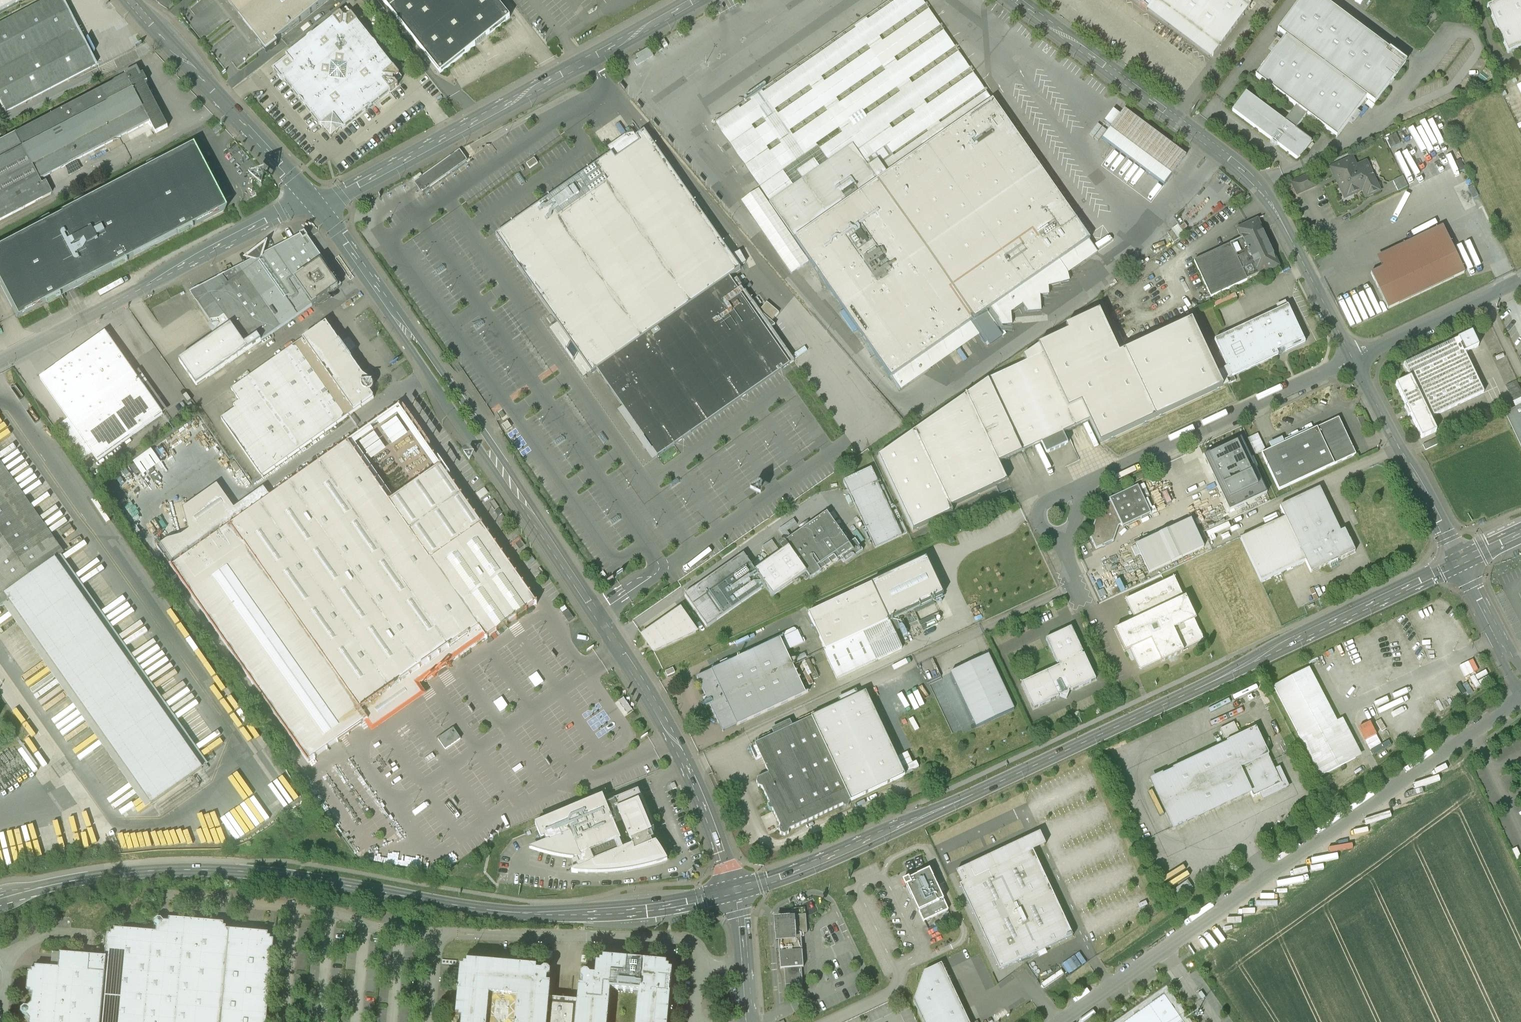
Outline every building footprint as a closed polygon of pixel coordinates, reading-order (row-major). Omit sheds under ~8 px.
[(66,0),(57,0),(0,30),(0,96),(9,114),(100,69),(66,0)] [(37,0),(0,0),(0,19),(37,0)] [(245,15),(263,0),(233,0),(245,15)] [(245,15),(263,38),(257,42),(263,50),(266,53),(277,44),(275,42),(328,0),(263,0),(245,15)] [(440,73),(510,18),(496,0),(383,0),(440,73)] [(993,101),(922,0),(890,0),(715,122),(770,200),(853,143),(869,166),(877,160),(887,175),(993,101)] [(1249,8),(1239,0),(1138,0),(1141,2),(1139,4),(1147,10),(1148,8),(1213,56),(1249,8)] [(1232,111),(1261,133),(1273,143),(1297,160),(1311,142),(1295,130),(1306,116),(1336,138),(1366,98),(1374,104),(1405,63),(1322,0),(1300,0),(1277,31),(1285,37),(1255,77),(1295,107),(1284,122),(1274,114),(1245,93),(1232,111)] [(1487,7),(1508,54),(1520,47),(1520,0),(1502,0),(1487,7)] [(346,7),(332,19),(333,19),(312,35),(311,36),(313,37),(309,40),(308,38),(307,39),(308,39),(287,55),(287,54),(278,61),(282,65),(284,65),(284,69),(281,69),(277,72),(284,80),(284,79),(300,100),(301,101),(302,99),(305,103),(303,104),(304,105),(304,104),(322,127),(329,121),(330,115),(338,116),(337,122),(343,129),(365,112),(366,111),(365,110),(368,107),(369,109),(370,108),(390,92),(391,92),(399,86),(396,82),(393,82),(393,78),(396,78),(400,75),(394,67),(393,67),(377,47),(377,46),(375,47),(372,44),(374,43),(374,42),(373,43),(357,22),(358,22),(346,7)] [(141,72),(0,145),(0,225),(58,196),(51,181),(154,127),(159,137),(171,131),(141,72)] [(897,385),(1096,242),(998,103),(879,186),(854,149),(776,204),(787,221),(819,269),(897,385)] [(1169,187),(1189,157),(1127,111),(1107,140),(1169,187)] [(331,139),(343,129),(337,122),(338,116),(330,115),(329,121),(322,127),(331,139)] [(739,280),(633,132),(491,231),(576,349),(596,379),(739,280)] [(183,149),(0,240),(0,302),(12,325),(68,296),(74,293),(217,220),(183,149)] [(418,188),(421,193),(466,160),(463,156),(459,151),(414,183),(418,188)] [(1345,187),(1350,196),(1363,190),(1366,198),(1379,191),(1374,180),(1370,179),(1372,175),(1370,174),(1371,173),(1366,162),(1356,167),(1352,158),(1344,162),(1344,161),(1337,164),(1337,165),(1330,168),(1334,177),(1336,177),(1342,189),(1345,187)] [(787,221),(770,234),(802,280),(819,269),(787,221)] [(1255,222),(1237,230),(1242,239),(1194,262),(1211,298),(1276,267),(1277,267),(1278,267),(1277,266),(1274,258),(1273,257),(1269,249),(1270,249),(1269,248),(1265,240),(1266,240),(1265,239),(1261,231),(1261,229),(1260,230),(1257,222),(1257,221),(1255,221),(1255,222)] [(1370,274),(1387,310),(1464,273),(1442,226),(1376,258),(1381,268),(1370,274)] [(224,335),(180,364),(199,389),(343,288),(308,233),(194,294),(224,335)] [(653,459),(795,360),(739,280),(596,379),(618,408),(653,459)] [(1233,377),(1305,343),(1288,306),(1215,340),(1227,368),(1222,370),(1228,384),(1236,381),(1233,377)] [(1125,351),(1119,354),(1099,312),(1066,327),(1068,332),(1044,343),(1082,425),(1089,422),(1100,444),(1156,418),(1125,351)] [(1156,418),(1228,384),(1222,370),(1216,373),(1191,321),(1125,351),(1156,418)] [(265,477),(380,400),(330,327),(233,391),(242,405),(225,417),(265,477)] [(100,462),(165,417),(109,336),(44,381),(100,462)] [(1428,443),(1442,435),(1437,424),(1488,396),(1461,339),(1406,365),(1414,382),(1401,388),(1428,443)] [(990,379),(1024,452),(1041,444),(1046,455),(1068,445),(1063,434),(1082,425),(1044,343),(1038,346),(1023,357),(1026,363),(990,379)] [(951,508),(996,487),(993,482),(1004,477),(998,464),(1024,452),(990,379),(967,396),(966,394),(965,395),(966,396),(879,457),(913,531),(937,518),(940,522),(954,515),(951,508)] [(1508,412),(1520,441),(1520,406),(1508,412)] [(515,625),(540,608),(400,408),(243,517),(220,487),(187,510),(193,531),(165,551),(311,764),(515,625)] [(1279,491),(1356,455),(1343,428),(1344,426),(1341,419),(1336,418),(1330,420),(1329,423),(1283,444),(1280,439),(1267,445),(1270,450),(1261,454),(1279,491)] [(1258,434),(1248,439),(1255,455),(1265,450),(1258,434)] [(1204,456),(1229,511),(1267,494),(1241,439),(1204,456)] [(0,468),(0,594),(151,810),(210,769),(0,468)] [(871,469),(844,482),(848,490),(844,492),(843,494),(844,496),(846,497),(850,495),(875,549),(902,536),(871,469)] [(1138,487),(1138,486),(1109,500),(1110,502),(1100,506),(1090,536),(1096,549),(1114,541),(1119,527),(1121,526),(1122,528),(1151,514),(1138,487)] [(1240,539),(1261,583),(1305,562),(1311,574),(1329,565),(1330,568),(1338,565),(1337,562),(1355,553),(1344,531),(1340,533),(1319,489),(1280,507),(1285,518),(1240,539)] [(743,554),(685,595),(707,627),(766,587),(773,597),(806,573),(811,579),(842,558),(845,563),(863,551),(855,540),(849,544),(827,513),(816,520),(814,520),(813,521),(813,522),(785,542),(784,541),(781,540),(779,542),(778,545),(783,552),(755,571),(754,570),(756,568),(753,563),(750,565),(743,554)] [(1149,574),(1204,548),(1191,520),(1136,546),(1149,574)] [(926,559),(872,584),(889,621),(943,596),(926,559)] [(1183,651),(1204,641),(1194,621),(1196,620),(1185,597),(1184,598),(1174,578),(1125,600),(1135,621),(1114,631),(1125,653),(1130,650),(1140,671),(1160,661),(1161,663),(1184,653),(1183,651)] [(889,621),(872,584),(808,613),(826,651),(824,651),(837,679),(843,677),(902,649),(889,621)] [(680,610),(657,626),(643,636),(654,652),(693,634),(696,632),(680,610)] [(1073,691),(1096,680),(1084,655),(1082,655),(1082,654),(1083,653),(1071,628),(1046,640),(1058,665),(1059,664),(1060,666),(1021,684),(1034,709),(1057,698),(1057,695),(1060,696),(1060,697),(1067,699),(1069,693),(1069,692),(1070,690),(1073,691)] [(780,639),(697,678),(707,700),(704,702),(702,706),(706,707),(710,706),(722,733),(806,694),(786,651),(803,643),(798,631),(780,639)] [(988,656),(951,673),(976,728),(1014,711),(988,656)] [(1309,668),(1276,686),(1325,781),(1364,760),(1345,723),(1339,726),(1309,668)] [(771,736),(755,744),(769,773),(758,779),(756,783),(758,787),(762,788),(769,804),(768,805),(767,806),(769,811),(771,811),(772,810),(780,826),(778,830),(780,835),(784,836),(789,834),(790,830),(833,810),(843,805),(843,807),(846,807),(849,806),(849,804),(849,803),(905,776),(866,692),(856,697),(854,691),(836,700),(838,705),(790,728),(787,722),(769,731),(771,736)] [(627,714),(632,711),(623,699),(619,702),(627,714)] [(438,739),(445,750),(461,739),(453,728),(438,739)] [(1260,731),(1153,779),(1177,833),(1263,795),(1267,803),(1295,791),(1284,768),(1278,771),(1260,731)] [(299,803),(286,781),(251,801),(254,805),(249,809),(251,814),(255,812),(262,825),(299,803)] [(655,831),(639,790),(616,801),(618,808),(609,812),(603,797),(536,824),(542,839),(547,837),(548,842),(530,849),(542,853),(555,857),(573,860),(572,873),(595,873),(618,872),(643,868),(667,861),(656,842),(653,843),(649,833),(655,831)] [(962,875),(1005,973),(1076,939),(1038,858),(1032,844),(962,875)] [(949,915),(928,868),(902,880),(924,926),(949,915)] [(784,991),(801,990),(798,930),(810,930),(809,915),(788,916),(788,922),(773,922),(774,940),(778,940),(779,970),(783,970),(784,991)] [(272,938),(263,929),(223,927),(223,922),(155,921),(155,928),(114,925),(105,932),(103,952),(58,950),(56,963),(32,962),(26,967),(24,986),(29,990),(29,998),(26,1002),(21,1002),(19,1005),(19,1009),(22,1012),(28,1015),(27,1021),(263,1021),(272,938)] [(1080,952),(1063,963),(1069,973),(1086,962),(1080,952)] [(673,974),(667,964),(605,959),(597,965),(596,975),(586,975),(583,978),(580,981),(579,1004),(578,1021),(669,1021),(673,974)] [(551,976),(551,971),(548,968),(545,967),(542,971),(537,970),(537,968),(469,962),(462,971),(458,1016),(462,1021),(461,1021),(550,1021),(551,1002),(552,982),(547,982),(548,978),(551,976)] [(927,1021),(971,1021),(946,965),(929,973),(918,1002),(927,1021)] [(1061,971),(1041,984),(1044,988),(1064,975),(1061,971)] [(1165,995),(1128,1021),(1127,1021),(1183,1021),(1165,995)] [(551,1002),(550,1021),(578,1021),(579,1004),(551,1002)] [(997,1021),(998,1021),(1009,1013),(1007,1006),(994,1014),(997,1021)]
